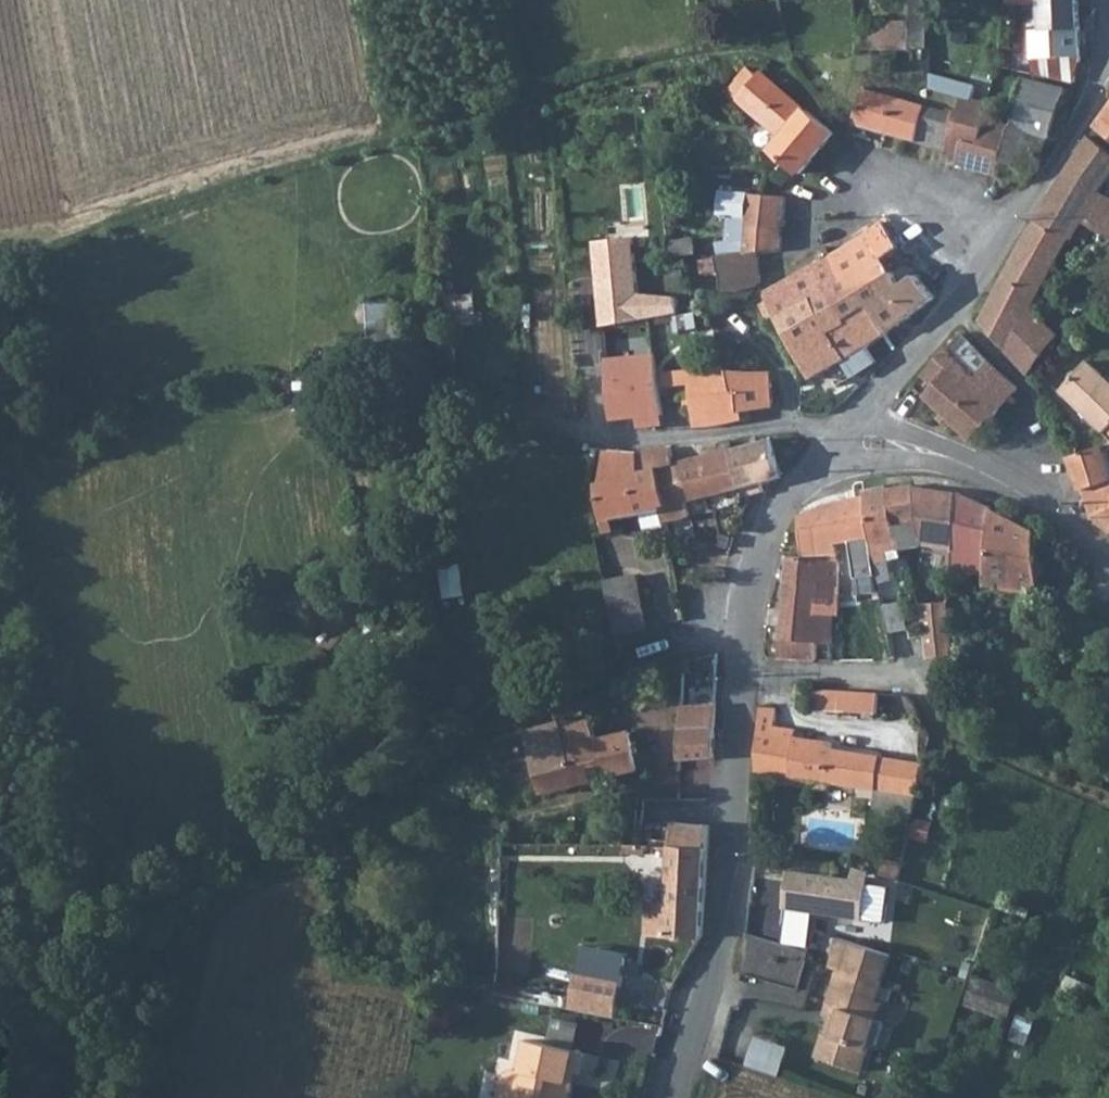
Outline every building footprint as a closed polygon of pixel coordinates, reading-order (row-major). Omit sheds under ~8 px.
[(917,20),(876,19),(875,47),(933,49),(934,0),(918,0),(917,20)] [(1008,1),(1042,0),(1043,15),(1045,27),(1034,28),(1038,72),(1075,80),(1086,60),(1083,26),(1081,0),(1008,0),(1008,1)] [(1007,13),(1006,20),(1016,21),(1016,14),(1007,13)] [(1004,32),(1003,43),(1015,44),(1016,33),(1004,32)] [(731,90),(771,125),(783,135),(773,146),(803,172),(837,132),(836,132),(790,92),(764,70),(750,86),(741,78),(731,90)] [(1015,124),(1004,159),(1038,169),(1042,159),(1050,134),(1055,135),(1071,87),(1029,77),(1015,124)] [(856,122),(891,131),(952,147),(963,102),(953,100),(951,108),(867,86),(856,122)] [(963,102),(952,147),(962,150),(960,161),(1000,172),(1004,159),(1015,124),(989,116),(994,101),(994,100),(967,93),(963,102)] [(1097,125),(1108,134),(1108,107),(1107,110),(1097,125)] [(783,135),(771,125),(767,130),(761,136),(773,146),(783,135)] [(1067,172),(1102,191),(1103,190),(1108,180),(1108,148),(1091,135),(1090,136),(1079,154),(1067,172)] [(1061,182),(1052,197),(1086,218),(1094,206),(1102,191),(1067,172),(1061,182)] [(1086,219),(1098,227),(1108,234),(1108,194),(1103,190),(1102,191),(1094,206),(1086,218),(1086,219)] [(734,229),(733,238),(783,232),(783,214),(785,195),(765,194),(746,193),(724,191),(722,214),(733,215),(734,229)] [(996,333),(1012,349),(1015,344),(1029,317),(1035,307),(1042,293),(1066,251),(1074,238),(1077,239),(1080,234),(1090,240),(1098,227),(1086,219),(1086,218),(1052,197),(1035,227),(1020,252),(1005,281),(984,321),(996,333)] [(866,234),(831,257),(847,280),(858,294),(876,282),(895,269),(869,231),(866,234)] [(733,240),(733,255),(760,251),(782,248),(783,232),(733,238),(733,240)] [(733,240),(721,242),(722,256),(733,255),(733,240)] [(722,256),(705,258),(706,271),(723,269),(727,292),(759,287),(764,282),(760,251),(733,255),(722,256)] [(774,306),(780,317),(785,315),(847,280),(831,257),(789,281),(767,293),(774,306)] [(876,282),(858,294),(869,308),(905,284),(900,276),(895,269),(876,282)] [(920,277),(911,283),(928,307),(931,304),(938,297),(933,291),(920,277)] [(785,315),(780,317),(816,379),(831,371),(845,363),(855,379),(899,347),(898,347),(889,335),(880,323),(869,308),(858,294),(847,280),(785,315)] [(905,284),(869,308),(880,323),(889,335),(910,321),(929,308),(928,307),(911,283),(909,281),(905,284)] [(401,301),(374,301),(374,340),(420,340),(420,323),(401,323),(401,301)] [(1015,344),(1012,349),(1019,356),(1035,372),(1037,370),(1064,336),(1035,307),(1029,317),(1015,344)] [(952,369),(928,396),(939,405),(957,420),(994,380),(1005,370),(964,333),(941,359),(952,369)] [(650,357),(623,360),(623,371),(624,382),(654,377),(650,357)] [(918,386),(928,396),(952,369),(941,359),(933,368),(918,386)] [(1108,432),(1108,378),(1091,361),(1085,368),(1065,392),(1073,400),(1108,432)] [(845,363),(831,371),(840,386),(855,379),(845,363)] [(695,380),(695,395),(698,428),(746,420),(745,416),(745,411),(778,406),(775,371),(733,368),(729,365),(667,371),(668,382),(695,380)] [(994,380),(957,420),(977,438),(1023,388),(1005,370),(994,380)] [(654,377),(624,382),(626,419),(627,429),(648,429),(649,421),(660,412),(654,377)] [(772,440),(735,449),(745,487),(748,498),(762,495),(759,484),(782,479),(783,478),(772,440)] [(1074,455),(1085,481),(1100,514),(1108,511),(1108,446),(1074,455)] [(674,447),(638,453),(641,473),(662,468),(671,502),(663,504),(664,506),(666,517),(668,517),(689,515),(693,515),(690,499),(745,487),(735,449),(677,464),(674,447)] [(638,453),(604,451),(604,483),(599,484),(607,520),(641,512),(644,511),(637,484),(636,475),(641,473),(638,453)] [(662,468),(641,473),(636,475),(637,484),(644,511),(664,506),(663,504),(671,502),(662,468)] [(961,551),(965,490),(918,484),(893,489),(905,540),(907,547),(932,544),(961,551)] [(892,486),(870,490),(871,498),(880,546),(905,540),(893,489),(892,486)] [(960,558),(959,572),(995,573),(996,568),(1000,507),(976,496),(965,490),(963,519),(961,551),(960,558)] [(805,531),(807,557),(843,560),(844,554),(843,541),(858,539),(860,552),(864,571),(859,571),(861,584),(887,582),(880,546),(871,498),(835,502),(804,516),(805,531)] [(995,573),(994,588),(1046,591),(1046,581),(1044,546),(1044,541),(1043,532),(1000,507),(996,568),(995,573)] [(1100,514),(1100,516),(1108,523),(1108,511),(1100,514)] [(843,541),(844,554),(860,552),(858,539),(843,541)] [(788,589),(785,610),(843,615),(843,560),(807,557),(792,555),(791,556),(791,559),(788,589)] [(463,562),(443,566),(448,596),(468,593),(463,562)] [(637,573),(608,579),(620,630),(650,623),(637,573)] [(375,597),(351,604),(354,615),(378,609),(375,597)] [(910,602),(892,605),(892,611),(898,610),(911,608),(910,602)] [(936,657),(937,659),(961,657),(964,643),(958,602),(931,605),(933,623),(936,650),(936,657)] [(898,610),(892,611),(896,631),(914,628),(911,608),(898,610)] [(785,610),(783,635),(821,640),(835,642),(843,615),(785,610)] [(783,635),(781,656),(820,658),(821,640),(783,635)] [(821,640),(820,658),(834,658),(835,642),(821,640)] [(817,688),(815,708),(844,710),(845,690),(817,688)] [(845,690),(844,710),(881,713),(883,693),(845,690)] [(577,693),(553,701),(560,717),(566,731),(573,728),(590,721),(577,693)] [(718,704),(684,706),(683,728),(701,727),(717,726),(718,704)] [(758,744),(757,770),(880,788),(885,755),(834,748),(835,742),(807,738),(784,735),(776,734),(777,718),(777,709),(761,707),(759,734),(758,744)] [(560,717),(523,728),(531,756),(572,746),(566,731),(560,717)] [(681,759),(715,757),(717,726),(701,727),(683,728),(681,759)] [(572,746),(531,756),(541,793),(608,776),(642,768),(634,730),(614,735),(597,740),(572,746)] [(885,755),(880,788),(926,794),(932,771),(934,761),(885,755)] [(941,819),(922,813),(915,836),(934,841),(941,819)] [(667,937),(702,939),(704,917),(711,828),(686,827),(675,826),(669,907),(667,937)] [(890,857),(886,870),(903,874),(906,861),(890,857)] [(856,877),(795,867),(788,905),(866,918),(874,869),(858,867),(856,877)] [(648,936),(667,937),(669,907),(650,906),(648,936)] [(820,1058),(864,1073),(872,1048),(877,1046),(885,1022),(873,1018),(893,954),(842,937),(831,966),(839,969),(825,1013),(836,1018),(830,1036),(827,1035),(820,1058)] [(598,973),(590,1015),(606,1018),(622,1022),(631,980),(598,973)] [(1014,1018),(1021,994),(977,982),(971,1006),(1014,1018)] [(558,1016),(553,1042),(583,1047),(588,1022),(558,1016)] [(784,1075),(794,1045),(760,1034),(750,1064),(784,1075)] [(523,1074),(521,1074),(508,1081),(504,1097),(575,1097),(577,1087),(570,1086),(573,1075),(584,1078),(588,1058),(536,1045),(528,1075),(523,1074)]
